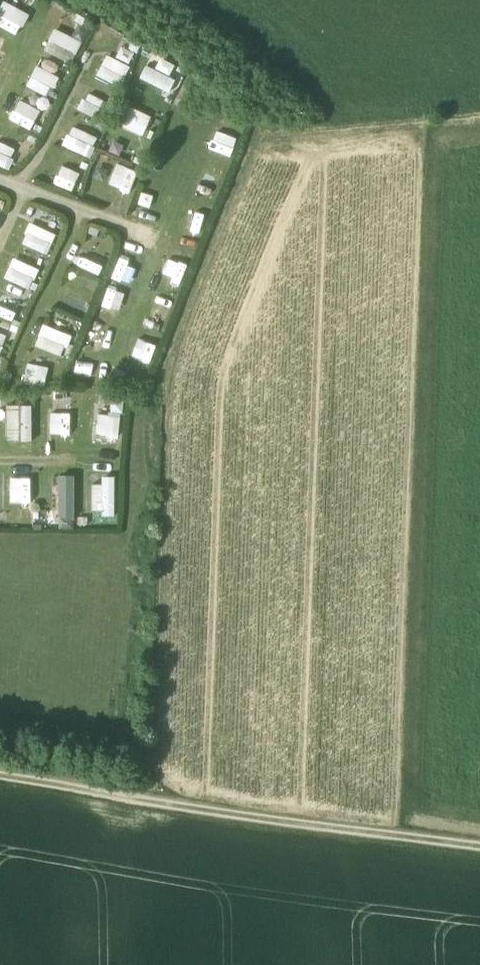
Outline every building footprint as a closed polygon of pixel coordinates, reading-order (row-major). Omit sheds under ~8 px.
[(0,11),(0,26),(18,35),(29,12),(5,1),(0,11)] [(72,63),(83,41),(54,27),(43,49),(72,63)] [(8,54),(0,49),(0,70),(8,54)] [(51,95),(60,75),(36,64),(28,84),(51,95)] [(140,72),(136,83),(158,91),(162,80),(140,72)] [(10,119),(34,128),(42,107),(17,98),(10,119)] [(127,110),(122,129),(143,134),(148,115),(127,110)] [(10,168),(19,148),(0,140),(0,164),(10,168)] [(131,192),(139,170),(117,162),(109,183),(131,192)] [(55,184),(75,189),(80,170),(60,165),(55,184)] [(31,221),(22,242),(49,253),(57,232),(31,221)] [(134,271),(140,256),(123,250),(118,265),(134,271)] [(12,256),(5,277),(34,287),(42,267),(12,256)] [(64,354),(72,333),(43,323),(35,344),(64,354)] [(130,358),(149,365),(156,346),(137,339),(130,358)] [(24,382),(46,384),(48,364),(27,362),(24,382)] [(111,400),(111,413),(97,413),(97,433),(122,434),(122,400),(111,400)] [(33,439),(33,403),(7,403),(7,439),(33,439)] [(76,440),(76,411),(51,411),(50,439),(76,440)] [(76,517),(76,474),(60,473),(59,516),(76,517)] [(91,484),(92,512),(117,511),(116,474),(102,475),(102,483),(91,484)] [(10,477),(11,502),(33,502),(32,476),(10,477)]
